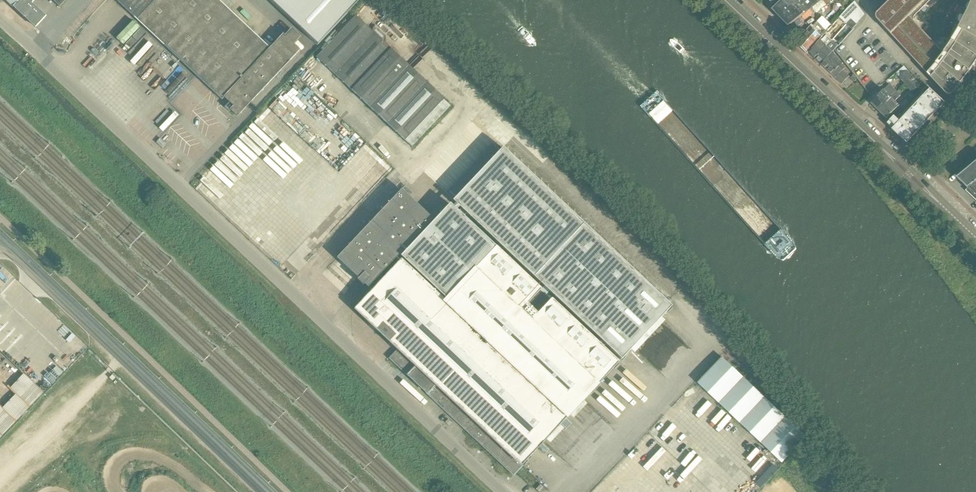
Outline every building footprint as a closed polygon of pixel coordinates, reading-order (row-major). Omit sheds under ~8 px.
[(27,21),(38,10),(27,0),(4,0),(12,7),(13,7),(27,21)] [(184,64),(221,99),(221,100),(224,97),(229,102),(224,107),(229,112),(230,110),(237,117),(240,113),(244,109),(244,108),(246,107),(299,51),(293,44),(296,40),(292,37),(295,34),(291,30),(285,37),(282,34),(277,40),(277,41),(275,43),(275,42),(272,45),(272,46),(269,49),(218,0),(116,0),(184,64)] [(318,44),(360,0),(271,0),(318,44)] [(773,9),(778,14),(785,22),(789,26),(805,14),(813,8),(822,0),(823,0),(783,0),(773,9)] [(813,8),(816,11),(825,4),(822,0),(813,8)] [(878,13),(877,14),(877,15),(876,15),(876,16),(876,17),(877,18),(877,19),(878,20),(937,84),(946,93),(946,94),(947,94),(948,95),(949,95),(950,95),(951,94),(952,94),(952,93),(960,85),(963,82),(970,73),(972,69),(975,63),(975,0),(974,0),(969,12),(963,25),(960,29),(953,41),(948,48),(946,50),(944,51),(941,51),(939,49),(914,23),(913,21),(913,18),(914,16),(930,0),(891,0),(878,13)] [(860,8),(857,5),(855,1),(849,7),(840,17),(847,24),(849,26),(852,29),(857,25),(856,24),(859,20),(864,14),(860,8)] [(316,57),(412,147),(450,106),(391,49),(355,16),(316,57)] [(828,31),(818,21),(812,28),(799,43),(807,50),(820,36),(822,38),(828,31)] [(809,52),(815,58),(832,40),(826,35),(823,39),(820,41),(809,52)] [(815,58),(822,64),(833,51),(834,50),(838,46),(832,40),(815,58)] [(833,51),(822,64),(835,77),(835,78),(842,84),(849,77),(843,70),(845,68),(833,51)] [(900,77),(905,83),(912,76),(907,71),(900,77)] [(912,76),(905,83),(913,92),(920,86),(912,76)] [(893,117),(887,124),(910,145),(918,136),(916,135),(946,103),(928,87),(926,88),(926,89),(922,93),(921,92),(911,101),(905,106),(892,117),(893,117)] [(871,104),(879,111),(897,92),(894,88),(888,95),(883,90),(871,104)] [(897,92),(879,111),(887,118),(899,105),(895,101),(901,95),(897,92)] [(156,143),(162,148),(166,144),(160,138),(156,143)] [(337,258),(358,278),(357,280),(362,286),(364,284),(368,288),(399,254),(401,255),(400,256),(446,299),(444,301),(400,260),(355,308),(398,349),(390,358),(432,398),(432,399),(434,401),(435,401),(513,474),(618,363),(602,348),(605,345),(621,360),(671,306),(502,148),(452,201),(460,209),(458,212),(449,204),(433,221),(401,190),(337,258)] [(975,196),(975,162),(957,178),(968,188),(975,196)] [(807,438),(723,358),(698,383),(783,463),(807,438)]
